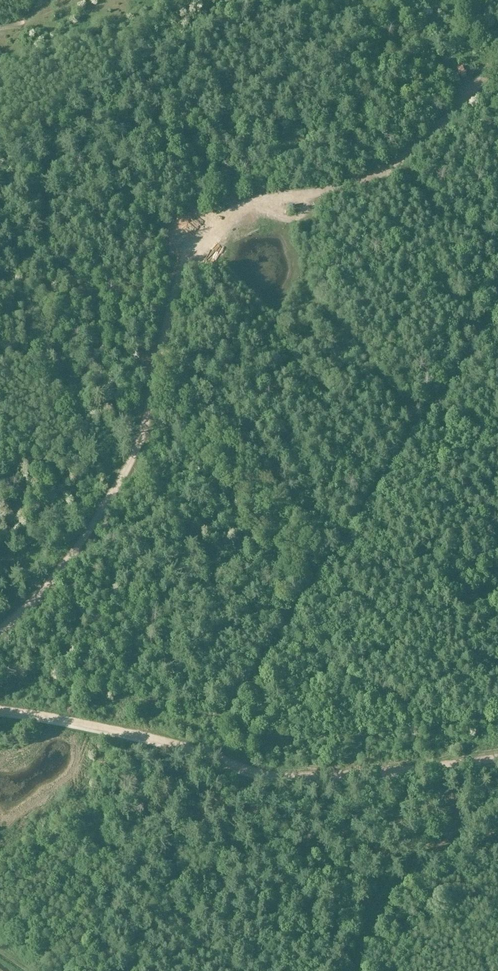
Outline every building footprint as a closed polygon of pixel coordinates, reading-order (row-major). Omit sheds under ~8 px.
[(194,222),(207,231),(212,224),(199,215),(194,222)] [(212,241),(208,247),(216,253),(220,246),(212,241)] [(159,424),(163,420),(156,414),(152,419),(159,424)]
